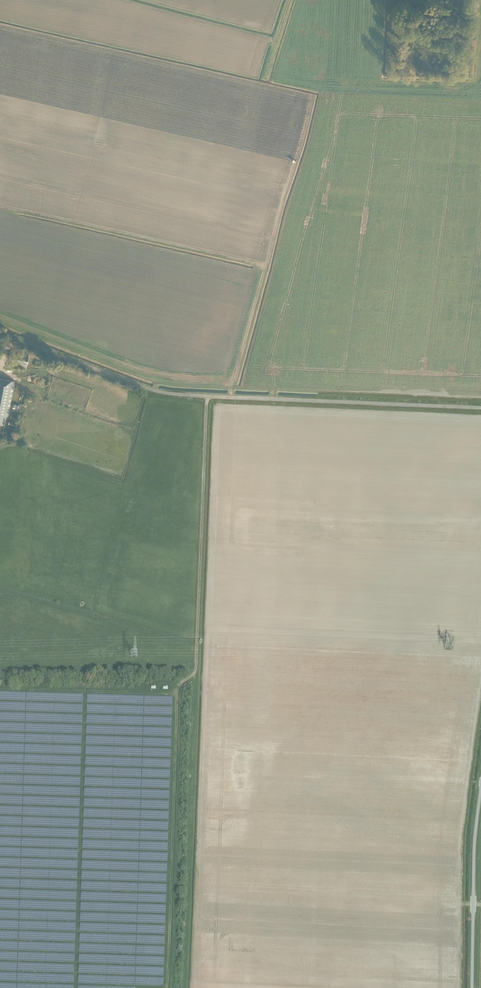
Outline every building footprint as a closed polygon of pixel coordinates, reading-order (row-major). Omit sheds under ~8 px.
[(29,356),(14,353),(12,361),(27,364),(29,356)] [(0,378),(0,423),(5,424),(6,416),(8,416),(15,381),(0,378)]
